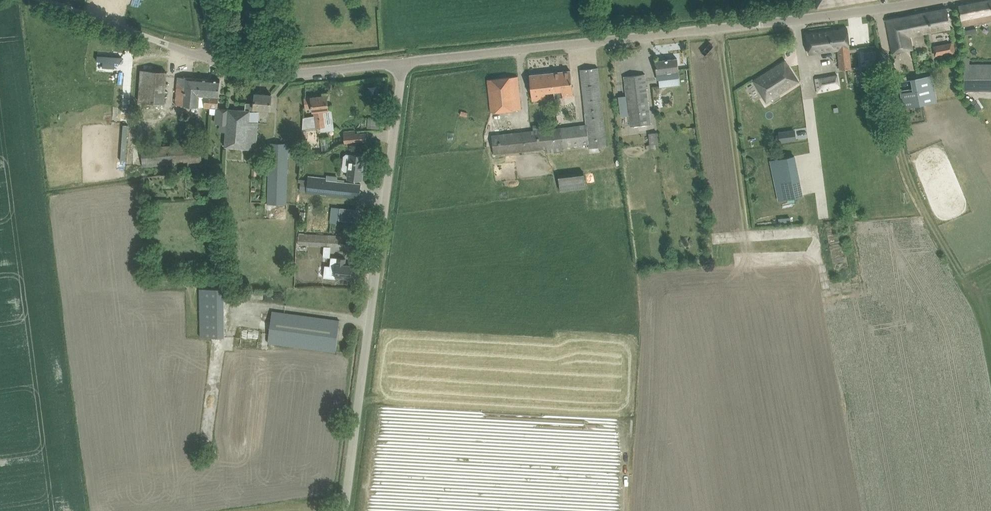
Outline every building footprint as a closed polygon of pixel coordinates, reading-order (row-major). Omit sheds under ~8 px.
[(818,8),(869,0),(816,0),(818,8)] [(959,6),(963,26),(990,20),(990,0),(989,0),(959,6)] [(893,53),(913,49),(912,44),(911,37),(950,29),(946,8),(886,20),(893,53)] [(839,70),(853,68),(847,28),(806,34),(809,55),(837,51),(839,70)] [(954,42),(948,43),(951,56),(957,55),(954,42)] [(98,58),(97,64),(103,64),(103,70),(115,71),(115,65),(121,66),(122,60),(98,58)] [(656,61),(658,80),(679,77),(677,59),(656,61)] [(754,81),(766,100),(797,80),(785,61),(754,81)] [(587,124),(580,125),(558,127),(558,128),(562,128),(564,147),(589,144),(589,147),(606,145),(598,67),(580,69),(584,105),(587,124)] [(964,91),(990,91),(990,68),(964,68),(964,91)] [(139,100),(165,102),(167,72),(141,70),(139,100)] [(552,72),(554,92),(555,98),(573,96),(571,70),(552,72)] [(530,75),(532,101),(547,99),(546,93),(554,92),(552,72),(530,75)] [(818,91),(840,87),(838,73),(816,77),(818,91)] [(630,126),(650,123),(644,74),(624,77),(630,126)] [(930,75),(910,79),(913,91),(915,106),(922,105),(935,102),(930,75)] [(521,109),(518,76),(488,79),(491,112),(521,109)] [(211,96),(210,96),(211,79),(178,77),(175,105),(210,107),(211,96)] [(211,79),(210,96),(211,96),(210,107),(215,108),(218,108),(220,80),(211,79)] [(228,109),(225,146),(242,147),(256,148),(258,128),(259,122),(259,111),(251,111),(251,110),(254,110),(254,108),(270,109),(271,104),(272,94),(256,93),(255,103),(246,103),(245,110),(228,109)] [(306,108),(312,108),(312,113),(314,113),(314,116),(303,117),(303,129),(316,127),(316,126),(325,125),(323,111),(329,110),(327,95),(305,98),(306,108)] [(626,95),(618,96),(620,117),(628,116),(626,95)] [(978,103),(973,106),(977,112),(982,108),(978,103)] [(219,108),(218,123),(220,123),(227,123),(228,109),(219,108)] [(381,127),(381,118),(370,118),(370,127),(381,127)] [(563,150),(562,147),(564,147),(562,128),(558,128),(558,127),(492,135),(495,154),(546,149),(546,152),(563,150)] [(343,131),(344,135),(344,143),(367,141),(366,133),(355,134),(355,130),(343,131)] [(795,131),(779,133),(780,141),(796,139),(795,131)] [(657,132),(648,133),(649,135),(650,145),(655,144),(659,144),(658,139),(657,134),(657,132)] [(309,141),(302,142),(303,153),(313,152),(313,146),(310,146),(309,141)] [(290,143),(269,142),(267,203),(288,204),(290,143)] [(342,169),(344,171),(348,172),(347,178),(362,180),(364,156),(350,154),(347,154),(344,155),(342,169)] [(770,160),(778,201),(805,196),(796,155),(770,160)] [(584,171),(558,175),(560,191),(586,188),(584,171)] [(301,179),(300,191),(359,198),(361,185),(338,182),(338,177),(326,175),(326,177),(320,176),(320,178),(309,176),(309,180),(301,179)] [(357,222),(359,209),(340,207),(339,220),(357,222)] [(348,247),(348,237),(299,234),(299,231),(296,231),(296,234),(299,235),(298,244),(348,247)] [(325,267),(324,277),(336,278),(336,276),(341,277),(351,278),(352,265),(345,265),(346,258),(336,257),(331,257),(330,267),(325,267)] [(225,337),(224,288),(199,288),(200,337),(225,337)] [(340,320),(272,311),(268,343),(335,352),(340,320)]
